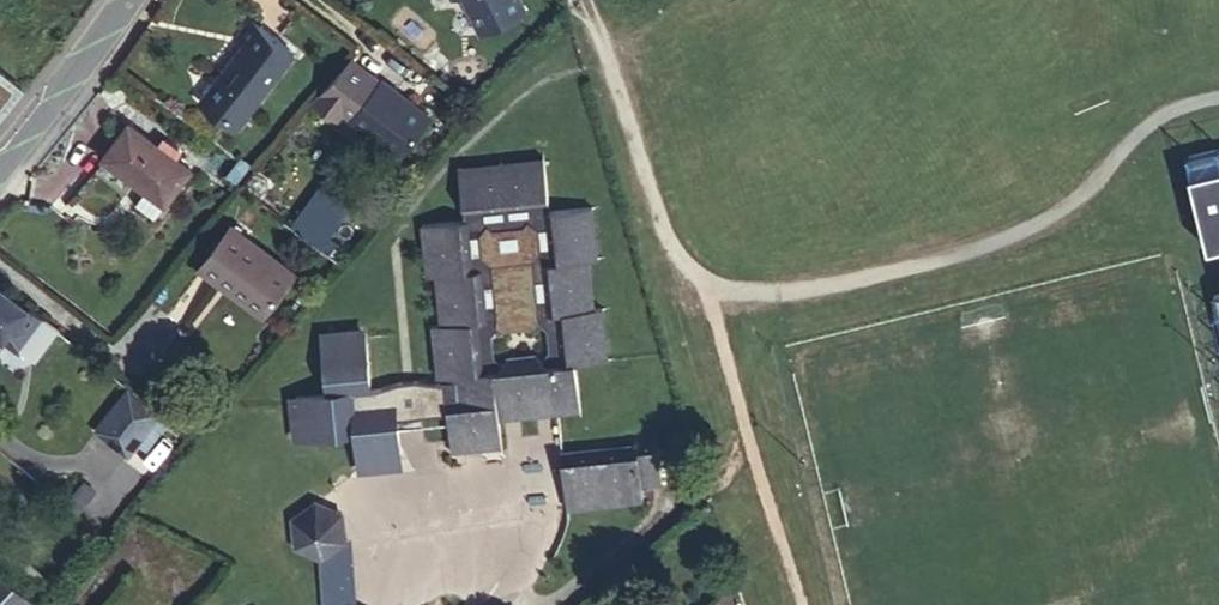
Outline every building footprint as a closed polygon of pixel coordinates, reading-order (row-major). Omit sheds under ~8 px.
[(497,0),(467,0),(482,31),(507,19),(497,0)] [(507,19),(526,9),(522,0),(497,0),(507,19)] [(241,123),(295,54),(252,19),(238,36),(247,42),(206,96),(241,123)] [(399,92),(383,80),(352,120),(400,156),(431,116),(409,100),(406,102),(397,95),(399,92)] [(165,138),(159,146),(129,123),(103,158),(165,205),(191,170),(172,156),(179,148),(165,138)] [(1186,156),(1209,247),(1218,245),(1218,148),(1186,156)] [(501,442),(499,415),(498,409),(556,403),(557,409),(580,407),(576,363),(602,360),(597,308),(589,309),(584,259),(591,259),(586,207),(550,211),(545,163),(459,172),(464,219),(428,224),(433,275),(442,274),(446,324),(439,325),(444,376),(456,375),(458,398),(447,400),(448,415),(451,447),(501,442)] [(332,181),(296,228),(320,246),(356,199),(332,181)] [(296,273),(231,225),(200,267),(264,315),(296,273)] [(0,286),(0,336),(6,341),(22,352),(29,343),(40,352),(57,329),(0,286)] [(456,375),(444,376),(445,383),(436,384),(415,380),(400,381),(380,390),(371,390),(365,335),(358,335),(358,331),(329,334),(330,338),(323,339),(329,395),(296,398),(297,405),(292,406),(295,434),(300,433),(301,440),(356,435),(360,467),(366,466),(367,471),(395,468),(394,463),(401,463),(397,420),(448,415),(447,400),(458,398),(456,375)] [(40,352),(29,343),(22,352),(33,361),(40,352)] [(97,429),(113,441),(145,399),(129,387),(97,429)] [(161,412),(145,399),(113,441),(129,454),(161,412)] [(498,409),(499,415),(528,412),(557,409),(556,403),(498,409)] [(637,445),(562,453),(567,502),(642,495),(641,487),(663,484),(658,435),(636,437),(637,445)] [(342,514),(316,502),(294,518),(297,546),(323,558),(344,541),(342,514)] [(29,598),(0,571),(0,604),(23,604),(29,598)]
